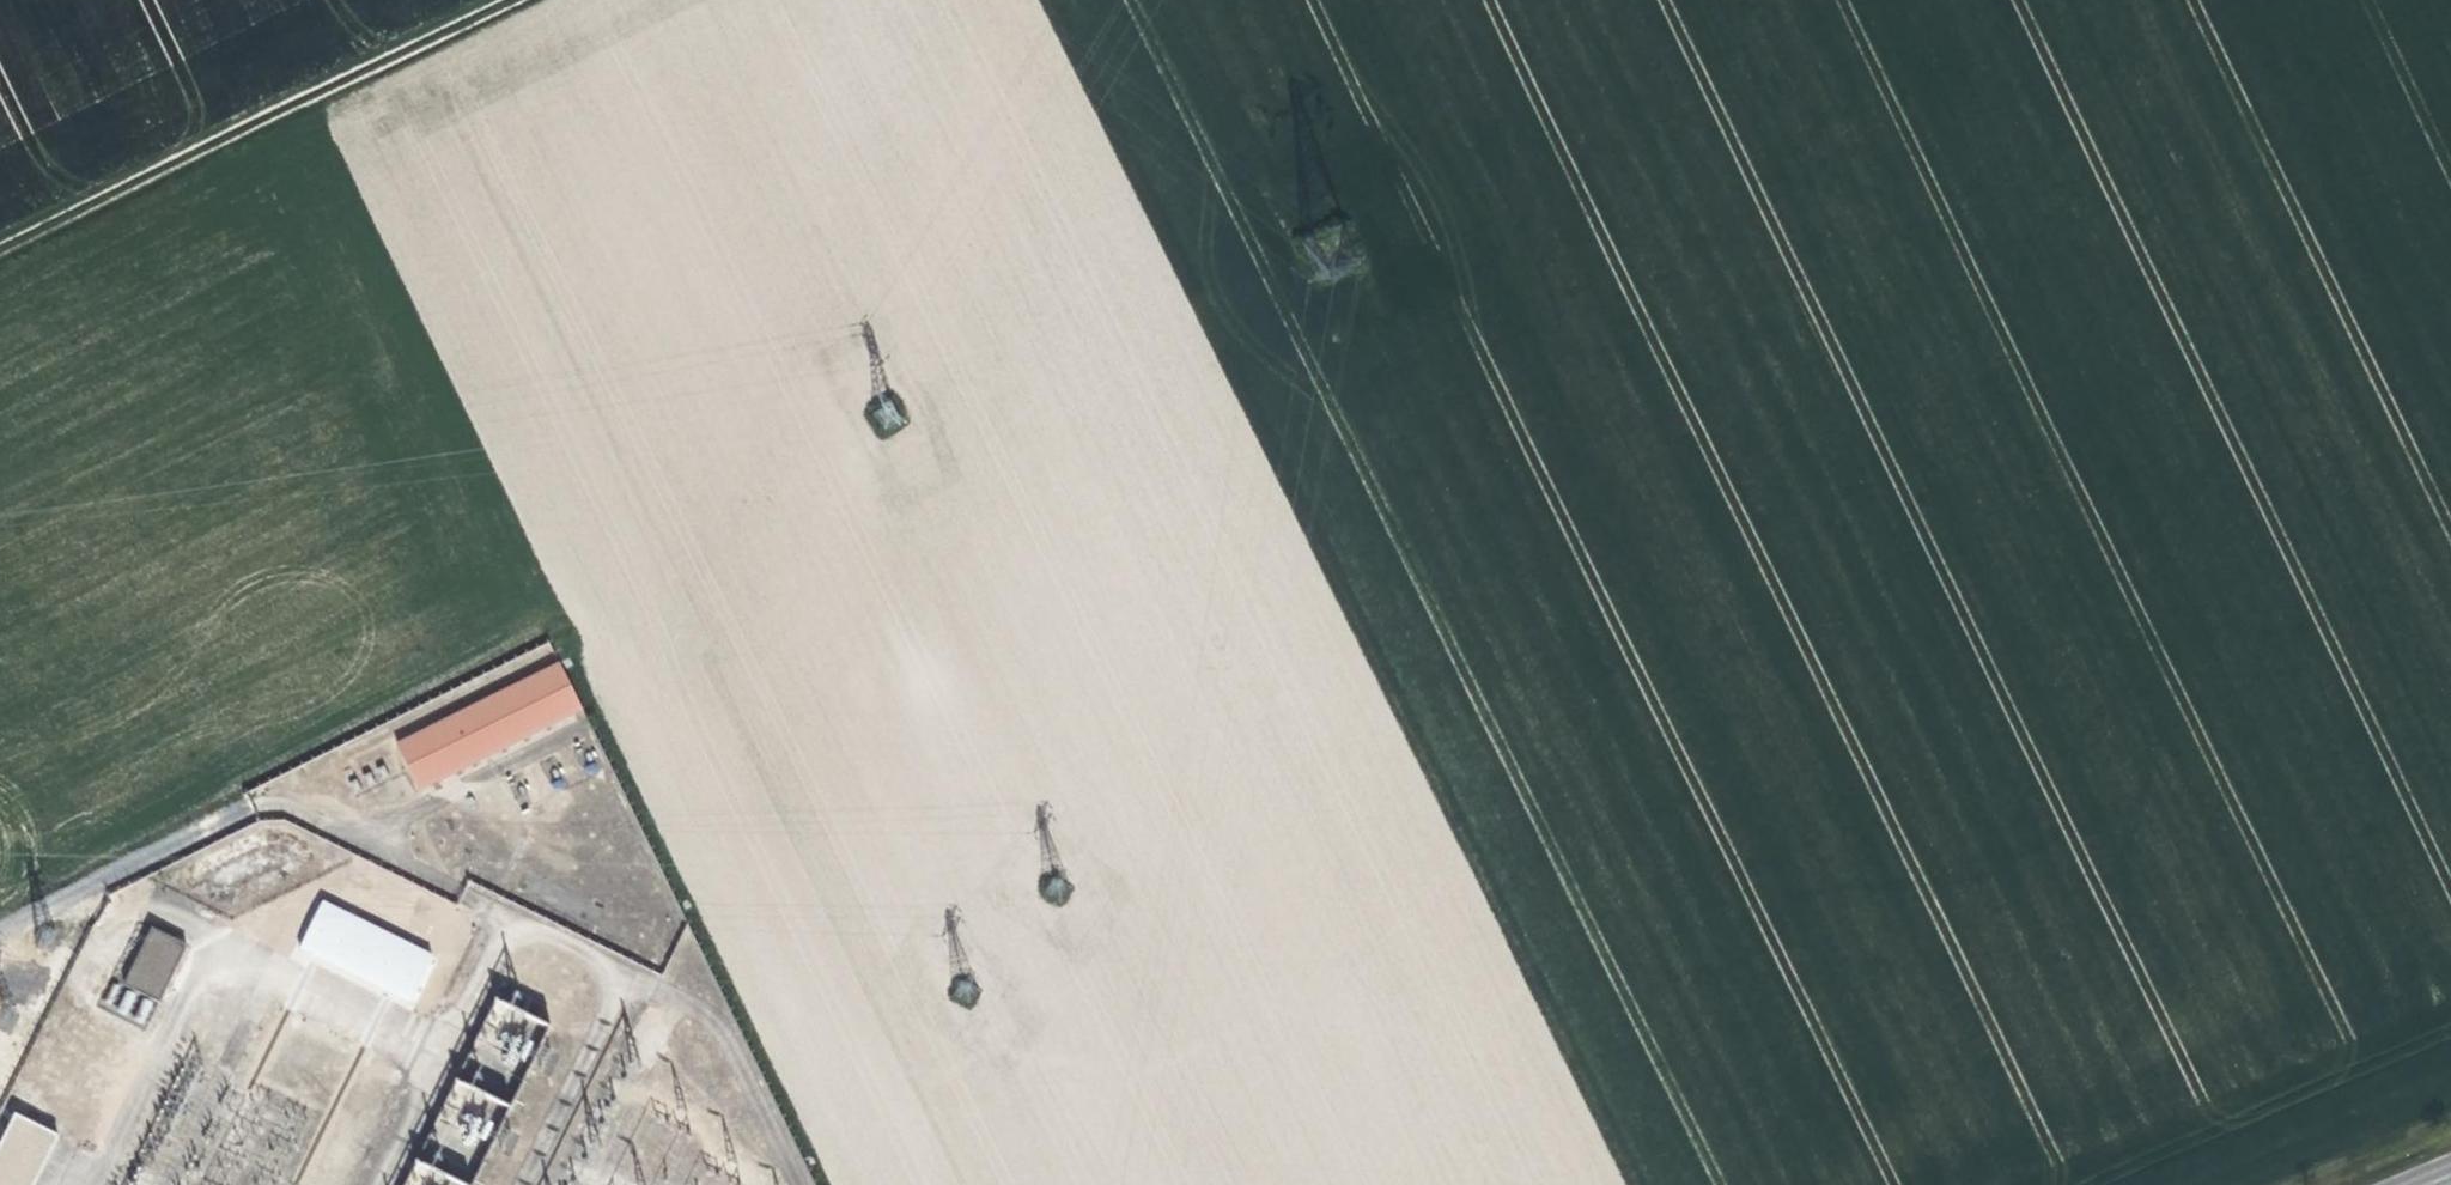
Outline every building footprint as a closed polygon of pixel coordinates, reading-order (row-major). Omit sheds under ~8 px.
[(560,665),(396,746),(420,793),(584,714),(560,665)] [(432,953),(323,901),(301,947),(409,999),(432,953)] [(185,950),(151,932),(123,988),(157,1005),(185,950)] [(522,1080),(510,1062),(545,1040),(526,1010),(496,1028),(509,1049),(487,1063),(504,1091),(522,1080)] [(14,1121),(0,1149),(0,1184),(35,1184),(56,1142),(14,1121)]
